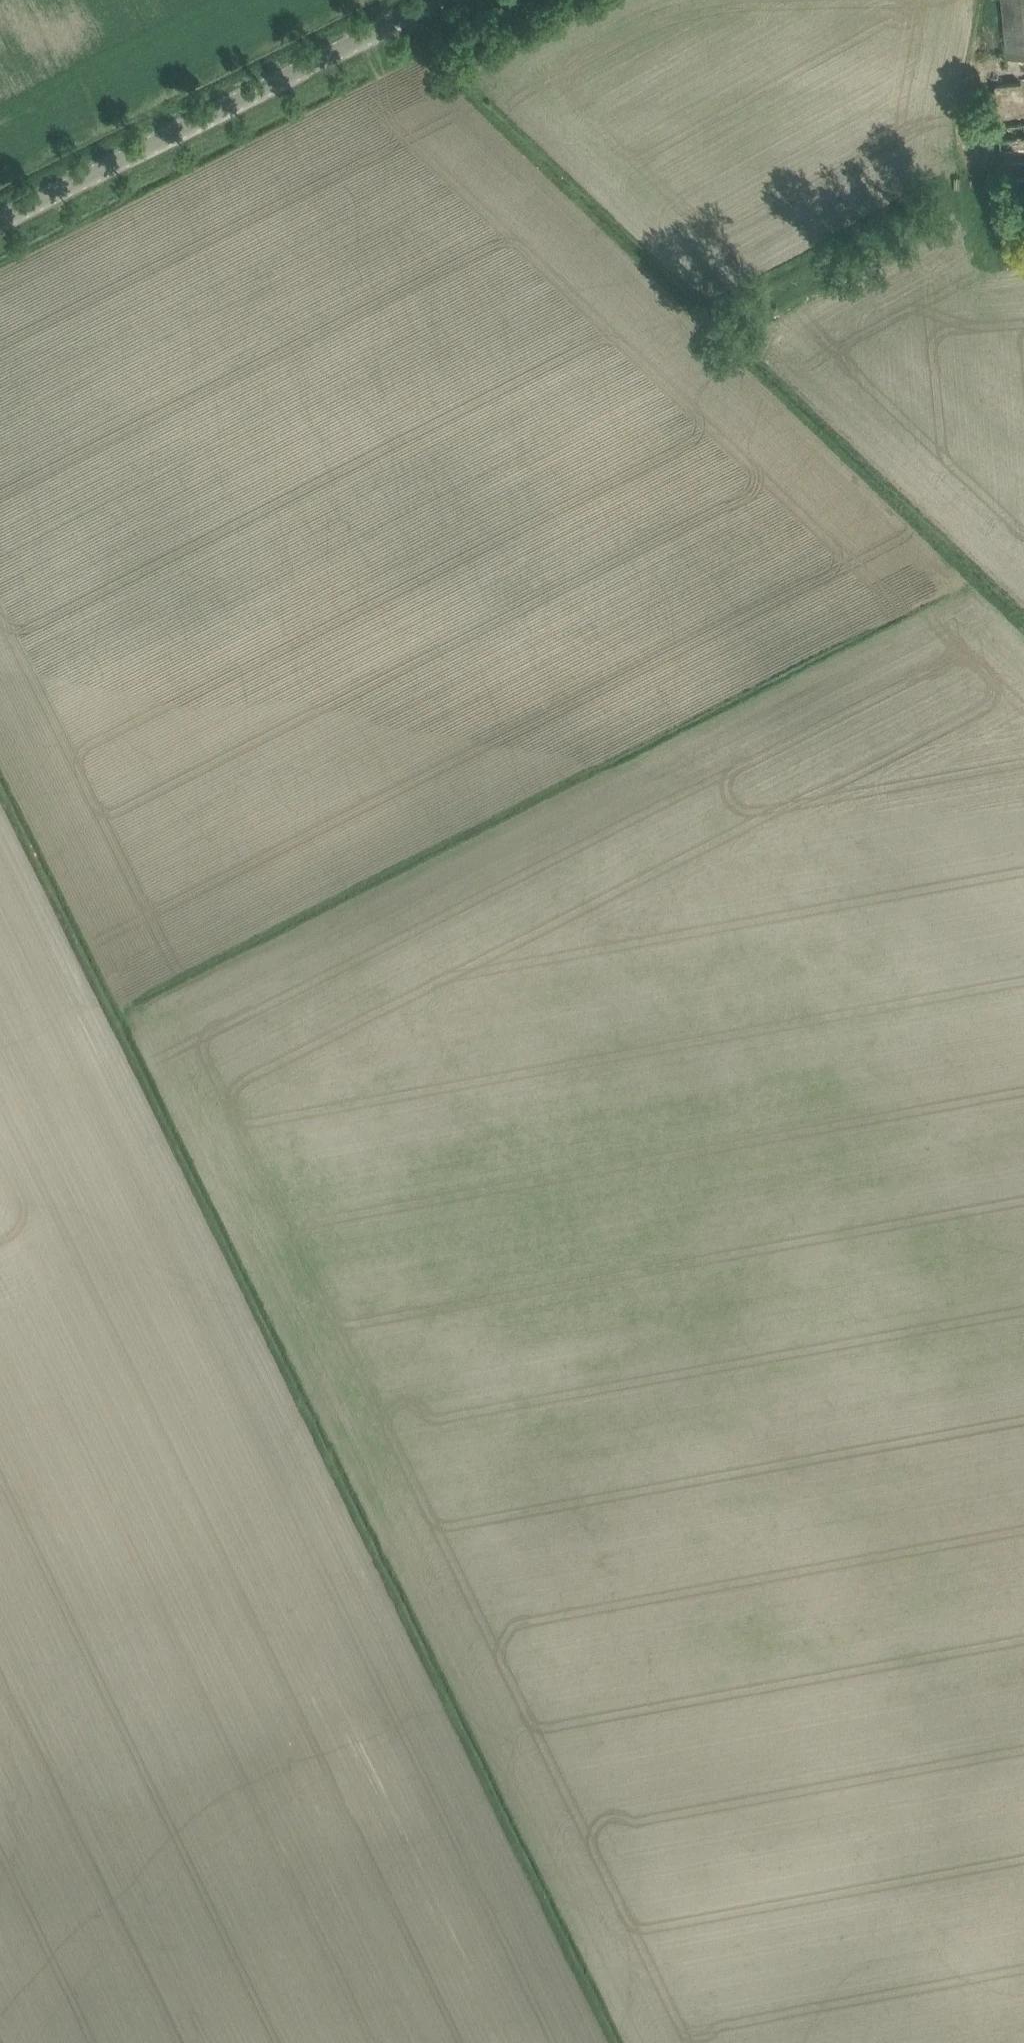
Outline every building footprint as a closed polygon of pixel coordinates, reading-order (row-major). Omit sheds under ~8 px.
[(1007,55),(1023,53),(1023,0),(1002,0),(1007,55)]
